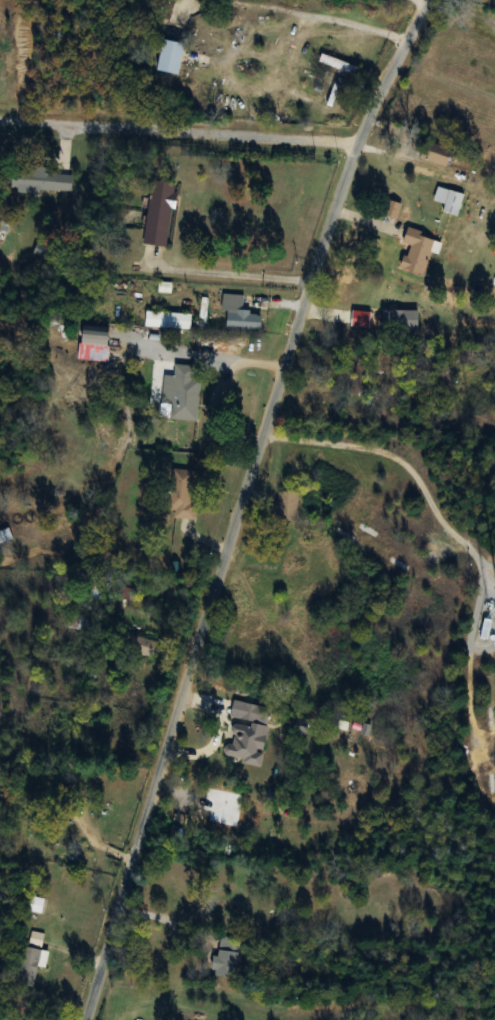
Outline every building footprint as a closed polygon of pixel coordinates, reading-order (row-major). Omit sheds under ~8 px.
[(155,70),(177,74),(183,43),(161,39),(155,70)] [(360,68),(321,54),(318,62),(357,76),(360,68)] [(450,148),(424,140),(418,158),(444,166),(450,148)] [(12,167),(10,189),(70,194),(72,171),(12,167)] [(175,182),(150,179),(142,243),(166,246),(175,182)] [(441,211),(455,215),(462,194),(436,186),(432,200),(443,204),(441,211)] [(383,214),(394,218),(399,203),(388,199),(383,214)] [(422,274),(433,237),(406,228),(401,242),(407,244),(400,267),(422,274)] [(239,295),(221,294),(221,310),(225,310),(225,329),(258,330),(259,312),(238,311),(239,295)] [(189,329),(189,313),(144,311),(143,326),(189,329)] [(107,325),(80,325),(80,345),(106,346),(107,325)] [(372,359),(355,359),(355,380),(372,380),(372,359)] [(455,360),(441,360),(441,386),(455,386),(455,360)] [(163,375),(157,417),(195,421),(202,368),(173,364),(172,376),(163,375)] [(194,470),(168,469),(167,519),(193,519),(194,470)] [(296,523),(296,492),(274,492),(274,523),(296,523)] [(86,617),(68,616),(67,628),(85,629),(86,617)] [(480,639),(488,640),(489,620),(481,620),(480,639)] [(151,658),(155,642),(123,634),(118,651),(151,658)] [(256,704),(241,704),(240,720),(255,721),(256,704)] [(261,727),(235,726),(234,759),(260,760),(261,727)] [(39,914),(43,900),(29,896),(25,910),(39,914)] [(238,938),(218,937),(215,977),(235,978),(238,938)] [(13,984),(32,988),(40,951),(21,946),(13,984)]
